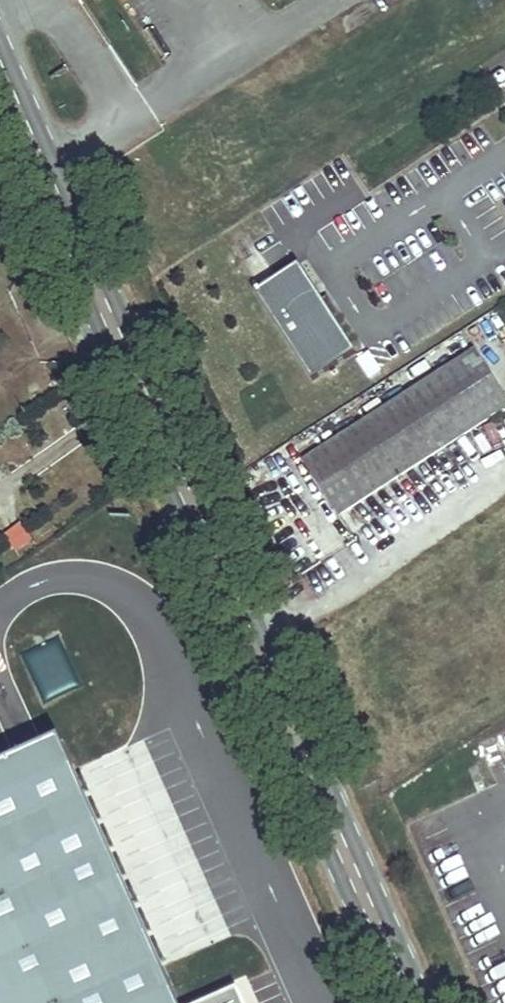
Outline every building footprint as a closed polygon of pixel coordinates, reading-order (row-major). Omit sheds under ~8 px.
[(334,317),(322,299),(299,264),(255,293),(313,381),(356,352),(334,317)] [(322,299),(334,317),(339,314),(327,296),(322,299)] [(476,351),(305,461),(339,515),(504,409),(504,398),(476,351)] [(63,739),(0,767),(0,1002),(181,1002),(63,739)] [(212,1002),(245,1002),(239,991),(212,1002)]
